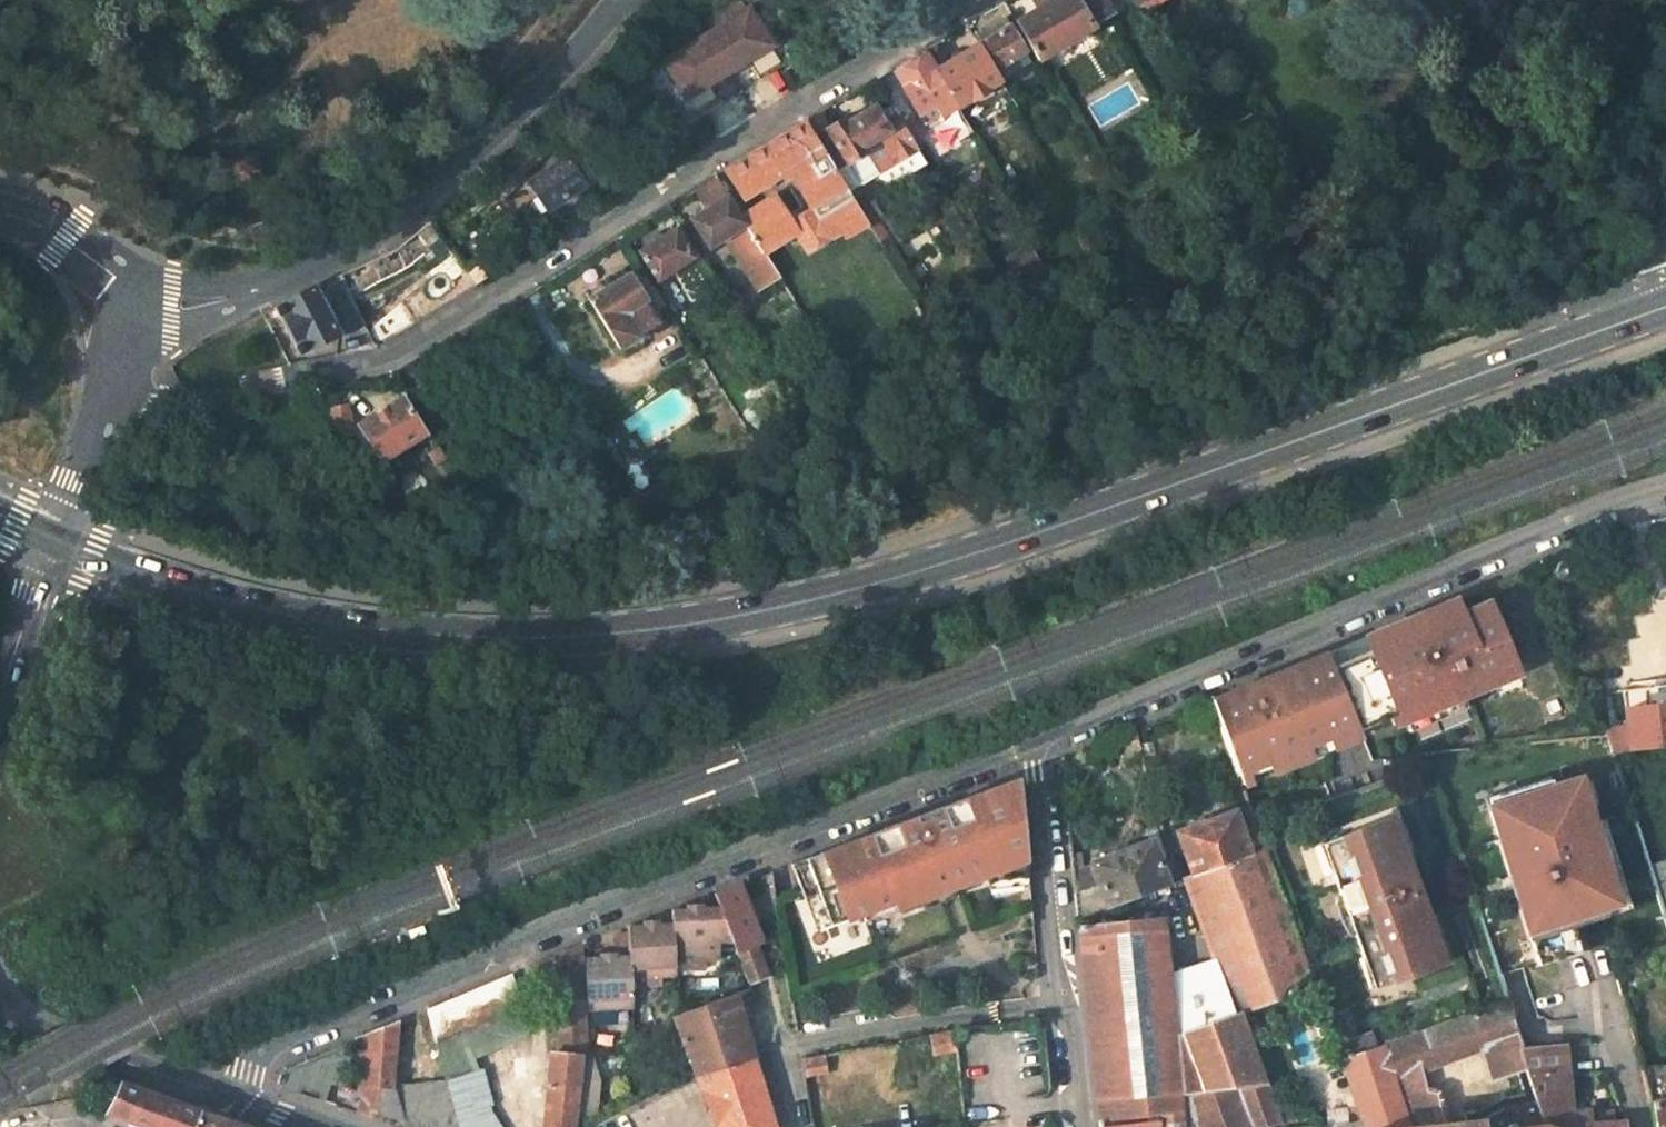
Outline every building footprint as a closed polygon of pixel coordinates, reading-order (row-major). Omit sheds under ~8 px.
[(1096,37),(1093,32),(1112,20),(1099,0),(1053,0),(1014,23),(1042,70),(1096,37)] [(651,70),(685,126),(720,105),(708,86),(745,63),(757,83),(791,62),(756,5),(651,70)] [(1023,52),(1003,19),(973,37),(978,45),(993,71),(1023,52)] [(978,45),(937,70),(958,108),(999,83),(993,71),(978,45)] [(937,70),(930,59),(898,78),(920,115),(934,107),(941,118),(958,108),(937,70)] [(918,147),(898,115),(885,123),(875,107),(850,121),(848,117),(830,129),(821,114),(808,122),(836,170),(867,151),(879,171),(918,147)] [(836,170),(808,122),(728,171),(747,197),(767,183),(769,187),(803,169),(808,177),(797,184),(812,211),(792,223),(776,196),(742,217),(764,253),(795,234),(805,251),(828,237),(817,220),(830,213),(844,235),(867,221),(836,170)] [(545,211),(582,188),(564,159),(527,182),(545,211)] [(742,217),(729,196),(690,221),(707,249),(722,240),(755,293),(780,278),(764,253),(742,217)] [(685,236),(680,228),(640,253),(657,280),(669,272),(681,291),(698,295),(715,284),(697,255),(689,260),(677,241),(685,236)] [(1045,276),(1030,248),(1017,256),(1028,278),(1045,276)] [(1107,272),(1094,271),(1094,282),(1115,285),(1107,272)] [(338,274),(273,305),(277,315),(284,311),(300,342),(293,346),(298,355),(333,339),(365,328),(338,274)] [(644,304),(628,278),(588,301),(619,352),(640,338),(638,334),(653,325),(641,305),(644,304)] [(399,399),(357,426),(379,462),(421,436),(399,399)] [(497,407),(507,424),(514,420),(503,403),(497,407)] [(340,440),(344,408),(328,407),(324,438),(340,440)] [(1461,614),(1455,600),(1426,612),(1432,626),(1461,614)] [(1385,628),(1392,643),(1371,651),(1331,667),(1358,730),(1361,736),(1399,721),(1394,708),(1511,659),(1488,603),(1461,614),(1432,626),(1426,612),(1385,628)] [(1385,628),(1365,637),(1371,651),(1392,643),(1385,628)] [(1325,653),(1210,700),(1238,779),(1358,730),(1331,667),(1325,653)] [(1394,708),(1399,721),(1516,673),(1511,659),(1394,708)] [(1629,682),(1630,689),(1622,690),(1626,728),(1602,731),(1610,753),(1665,747),(1665,678),(1629,682)] [(1607,876),(1591,824),(1576,778),(1549,787),(1547,780),(1499,795),(1503,806),(1486,812),(1508,880),(1513,879),(1519,897),(1514,899),(1536,966),(1557,959),(1554,951),(1577,943),(1571,927),(1569,919),(1602,908),(1604,915),(1628,908),(1617,873),(1607,876)] [(926,812),(794,862),(819,928),(864,911),(867,919),(999,869),(1001,875),(1026,873),(1023,844),(1019,804),(1002,783),(955,801),(957,807),(928,818),(926,812)] [(1232,811),(1178,831),(1194,875),(1263,849),(1255,826),(1240,832),(1232,811)] [(1405,864),(1389,819),(1325,843),(1336,873),(1330,876),(1360,959),(1367,957),(1378,988),(1442,964),(1419,899),(1412,901),(1399,866),(1405,864)] [(1617,873),(1600,821),(1591,824),(1607,876),(1617,873)] [(1147,842),(1093,863),(1100,884),(1075,893),(1078,919),(1148,892),(1165,886),(1155,860),(1164,856),(1155,832),(1146,836),(1147,842)] [(1325,843),(1319,845),(1330,876),(1336,873),(1325,843)] [(1079,927),(1100,1126),(1182,1126),(1176,1034),(1239,1012),(1266,1002),(1313,986),(1263,849),(1194,875),(1165,886),(1148,892),(1151,902),(1079,927)] [(728,940),(754,929),(738,883),(712,892),(716,904),(728,940)] [(1148,892),(1078,919),(1079,927),(1151,902),(1148,892)] [(671,961),(712,960),(712,939),(728,940),(716,904),(683,907),(683,903),(671,907),(671,923),(671,961)] [(1604,915),(1602,908),(1569,919),(1571,927),(1605,917),(1604,915)] [(628,978),(672,975),(671,961),(671,923),(627,927),(627,931),(628,978)] [(628,978),(627,931),(612,932),(613,956),(583,958),(584,1009),(628,1007),(628,978)] [(743,982),(764,973),(751,938),(730,944),(743,982)] [(537,985),(555,977),(557,1050),(580,1049),(584,1049),(584,1009),(583,958),(582,941),(534,961),(537,985)] [(1579,952),(1577,943),(1554,951),(1557,959),(1579,952)] [(1367,957),(1360,959),(1372,990),(1378,988),(1367,957)] [(527,1030),(507,972),(425,1011),(446,1082),(395,1087),(399,1118),(400,1126),(402,1126),(476,1126),(492,1115),(484,1103),(489,1098),(483,1064),(480,1064),(477,1054),(527,1030)] [(731,994),(673,1016),(714,1126),(771,1126),(731,994)] [(1243,1022),(1269,1012),(1266,1002),(1239,1012),(1243,1022)] [(1520,1051),(1504,1004),(1443,1025),(1448,1039),(1478,1030),(1483,1047),(1493,1077),(1525,1067),(1520,1051)] [(1182,1126),(1268,1126),(1279,1123),(1269,1096),(1243,1022),(1239,1012),(1176,1034),(1182,1126)] [(395,1087),(398,1023),(356,1039),(351,1077),(355,1084),(365,1084),(372,1086),(370,1109),(399,1118),(395,1087)] [(1443,1025),(1422,1032),(1432,1064),(1483,1047),(1478,1030),(1448,1039),(1443,1025)] [(1422,1032),(1339,1060),(1356,1105),(1363,1126),(1475,1126),(1474,1120),(1447,1124),(1437,1092),(1425,1089),(1400,1097),(1394,1080),(1420,1071),(1419,1068),(1432,1064),(1422,1032)] [(1572,1126),(1563,1047),(1520,1051),(1525,1067),(1536,1100),(1544,1126),(1572,1126)] [(542,1126),(574,1126),(580,1049),(557,1050),(549,1050),(542,1126)] [(802,1078),(830,1072),(827,1055),(799,1059),(802,1078)] [(1648,1102),(1665,1100),(1665,1065),(1639,1067),(1648,1102)] [(1394,1080),(1400,1097),(1425,1089),(1420,1071),(1394,1080)] [(138,1126),(191,1126),(197,1112),(115,1080),(102,1113),(138,1126)] [(1292,1119),(1283,1091),(1269,1096),(1279,1123),(1292,1119)] [(1536,1100),(1522,1104),(1529,1126),(1544,1126),(1536,1100)] [(1648,1102),(1651,1126),(1665,1126),(1665,1100),(1648,1102)] [(1356,1105),(1350,1108),(1354,1121),(1349,1123),(1350,1126),(1363,1126),(1356,1105)] [(197,1112),(191,1126),(236,1126),(197,1112)] [(476,1126),(500,1126),(492,1115),(476,1126)] [(1315,1125),(1323,1123),(1320,1115),(1313,1116),(1315,1125)]
